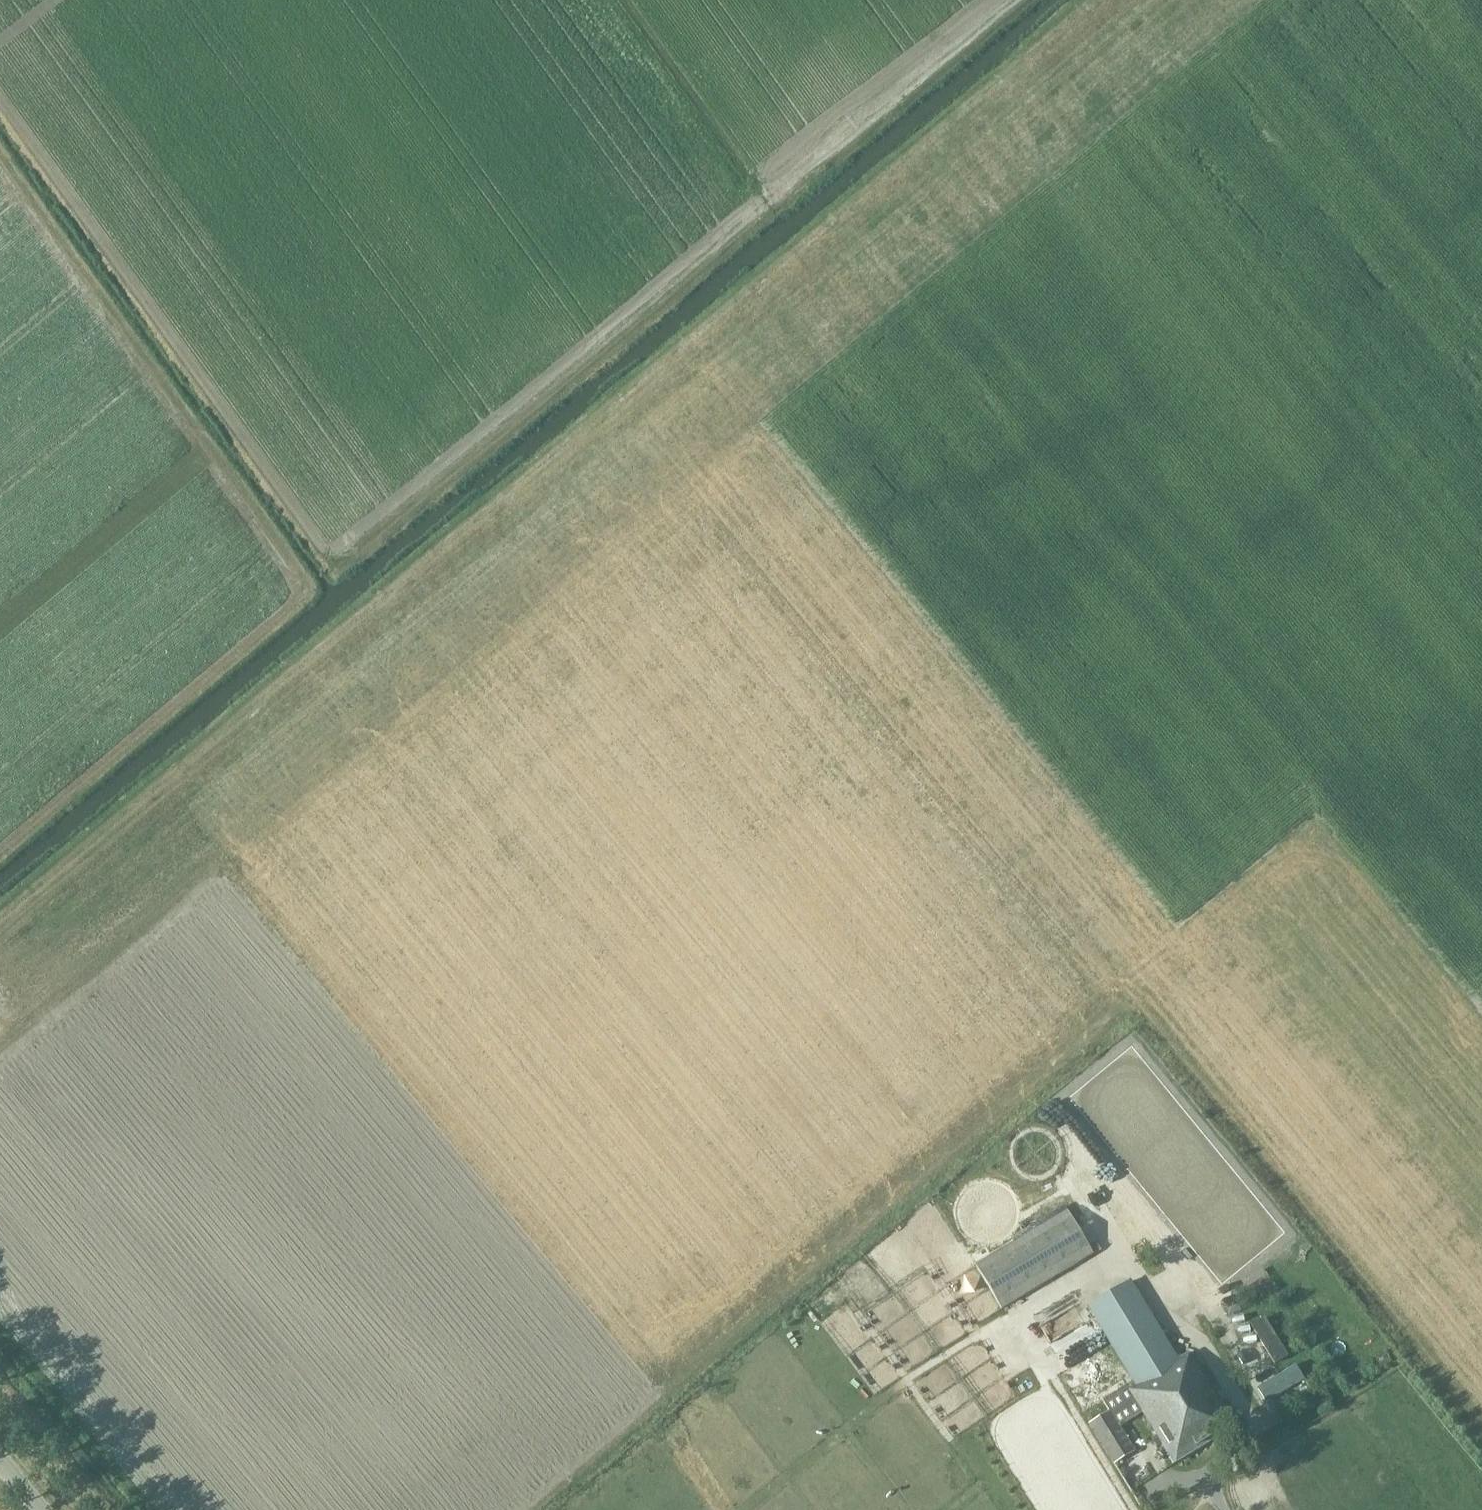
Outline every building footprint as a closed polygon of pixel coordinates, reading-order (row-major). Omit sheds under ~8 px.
[(1065,1204),(1077,1226),(1091,1219),(1079,1196),(1065,1204)] [(1066,1210),(975,1265),(1001,1308),(1093,1254),(1066,1210)] [(1109,1410),(1089,1423),(1114,1464),(1134,1451),(1119,1426),(1142,1412),(1156,1436),(1151,1439),(1156,1447),(1161,1444),(1171,1460),(1231,1424),(1188,1352),(1178,1357),(1131,1279),(1088,1304),(1133,1380),(1103,1399),(1109,1410)] [(1262,1279),(1255,1283),(1263,1296),(1270,1292),(1262,1279)] [(1054,1311),(1037,1327),(1050,1340),(1066,1324),(1054,1311)] [(1264,1319),(1251,1326),(1273,1363),(1286,1356),(1264,1319)] [(1266,1402),(1304,1379),(1295,1366),(1258,1389),(1266,1402)] [(1317,1398),(1323,1407),(1331,1402),(1324,1393),(1317,1398)] [(1261,1415),(1268,1432),(1284,1425),(1277,1409),(1261,1415)]
